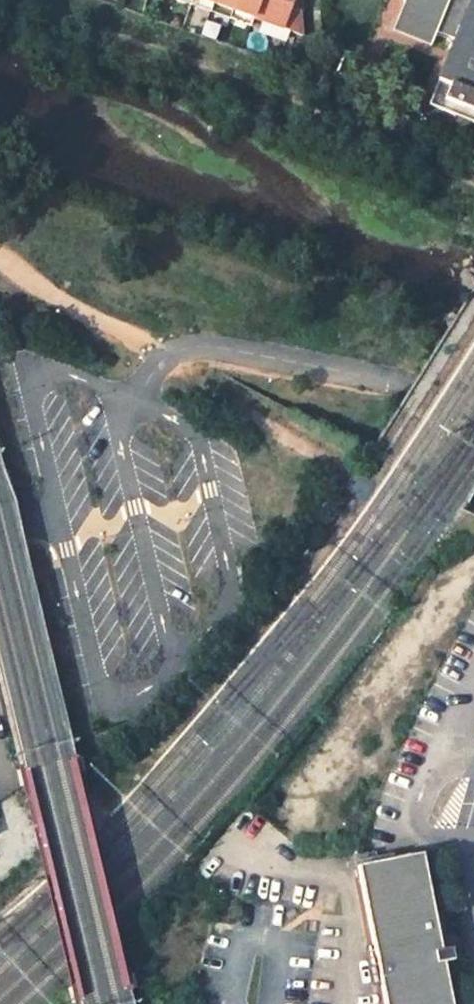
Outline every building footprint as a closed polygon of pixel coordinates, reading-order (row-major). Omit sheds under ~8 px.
[(209,6),(229,12),(231,4),(220,0),(211,0),(209,6)] [(231,4),(252,10),(255,0),(232,0),(231,4)] [(252,10),(302,26),(301,0),(255,0),(252,10)] [(436,81),(454,90),(445,115),(450,117),(454,108),(473,117),(473,0),(470,0),(466,10),(444,1),(445,0),(405,0),(398,14),(435,30),(454,39),(436,81)] [(470,0),(445,0),(444,1),(466,10),(470,0)] [(231,4),(229,12),(249,18),(252,10),(231,4)] [(429,45),(435,30),(398,14),(392,28),(429,45)] [(425,106),(445,115),(454,90),(436,81),(425,106)] [(454,108),(450,117),(473,127),(473,117),(454,108)] [(444,965),(455,963),(452,951),(446,952),(423,855),(357,866),(383,1003),(451,1003),(444,965)]
